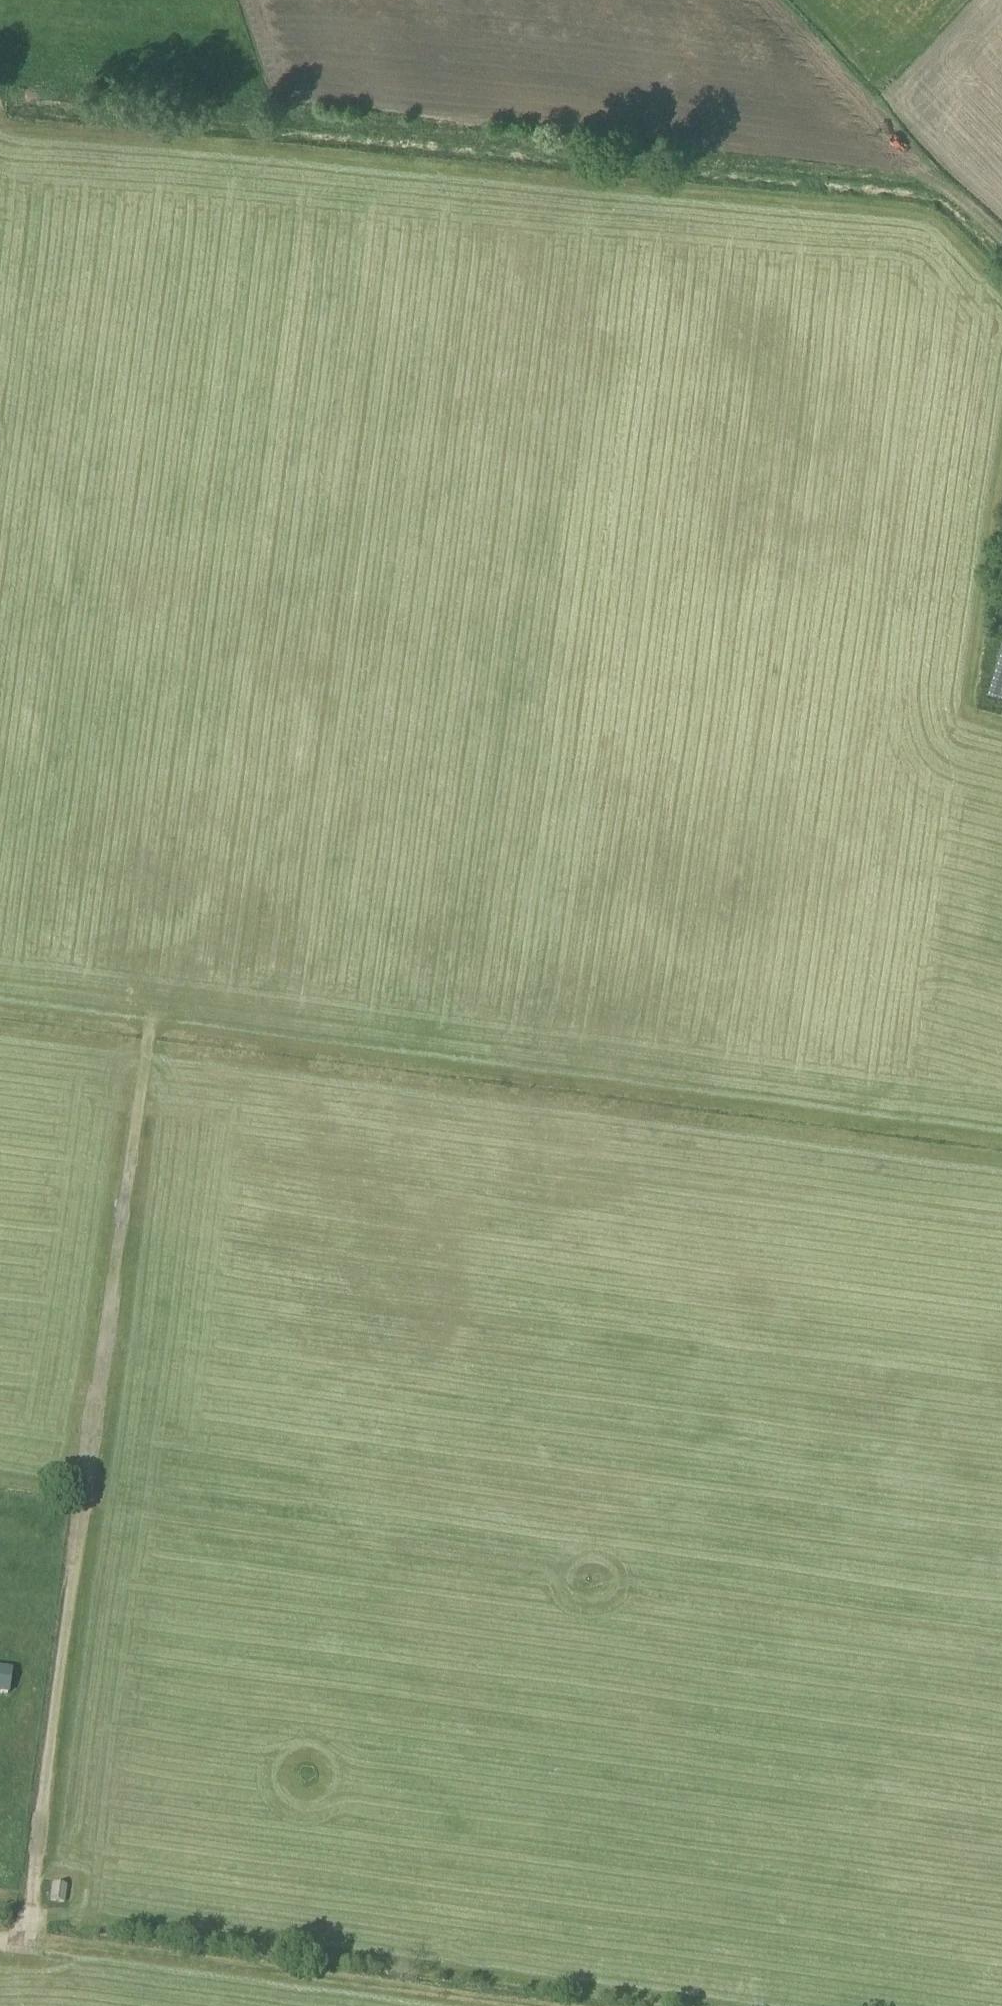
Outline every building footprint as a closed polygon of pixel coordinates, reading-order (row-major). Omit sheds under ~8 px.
[(12,1668),(0,1667),(0,1695),(8,1696),(12,1668)] [(65,1903),(67,1885),(51,1883),(49,1901),(65,1903)]
